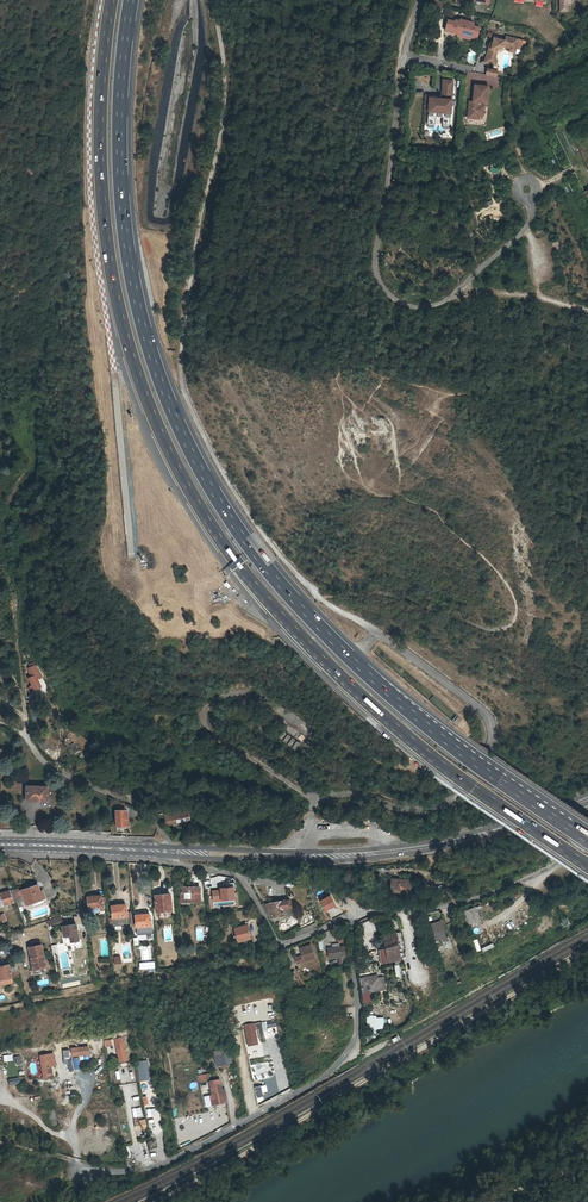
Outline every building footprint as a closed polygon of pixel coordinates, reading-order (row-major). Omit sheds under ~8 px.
[(568,0),(559,0),(559,9),(567,9),(567,5),(567,4),(569,2),(567,1),(568,0)] [(443,15),(451,17),(453,10),(445,8),(443,15)] [(448,20),(445,31),(457,34),(457,33),(459,33),(458,36),(470,39),(470,38),(476,39),(479,28),(473,27),(474,23),(461,20),(460,21),(456,20),(456,22),(448,20)] [(485,63),(493,66),(495,58),(497,52),(504,47),(504,46),(516,49),(518,40),(506,37),(505,42),(494,39),(492,47),(491,50),(487,52),(485,63)] [(487,68),(485,75),(494,77),(493,85),(498,86),(499,77),(497,77),(498,70),(487,68)] [(442,126),(450,126),(453,81),(444,81),(443,100),(429,99),(427,125),(436,125),(436,114),(443,114),(442,126)] [(487,104),(489,87),(475,86),(473,102),(470,102),(468,119),(479,120),(479,116),(483,116),(484,107),(480,106),(481,104),(487,104)] [(578,147),(587,168),(587,142),(578,147)] [(41,677),(34,666),(28,669),(31,678),(28,679),(32,686),(34,684),(37,689),(40,687),(35,679),(41,677)] [(293,750),(298,744),(295,741),(292,738),(287,744),(293,750)] [(43,750),(47,746),(44,742),(39,745),(43,750)] [(47,801),(47,787),(26,786),(26,797),(34,797),(34,801),(47,801)] [(163,826),(190,820),(188,810),(187,808),(178,810),(155,815),(163,826)] [(115,810),(116,826),(126,826),(125,810),(115,810)] [(391,878),(390,892),(410,894),(411,880),(391,878)] [(38,886),(21,892),(26,906),(43,900),(40,893),(38,886)] [(234,899),(233,886),(226,886),(226,888),(220,889),(222,900),(234,899)] [(199,887),(181,887),(181,899),(193,899),(193,903),(200,903),(200,892),(199,891),(199,887)] [(10,891),(0,894),(4,906),(14,903),(10,891)] [(163,897),(154,898),(156,912),(171,910),(170,894),(163,895),(163,897)] [(330,894),(320,899),(326,911),(336,905),(330,894)] [(95,897),(87,898),(88,909),(104,907),(104,902),(103,902),(102,897),(101,896),(95,897)] [(292,907),(290,900),(269,904),(272,918),(285,916),(285,914),(283,915),(283,909),(292,907)] [(126,922),(125,911),(126,911),(126,906),(124,905),(119,905),(119,906),(111,907),(112,918),(108,919),(109,925),(126,922)] [(468,929),(480,924),(474,909),(462,914),(468,929)] [(143,916),(135,916),(136,933),(153,931),(152,920),(150,920),(150,915),(148,914),(143,915),(143,916)] [(446,940),(439,918),(428,921),(431,931),(425,933),(426,938),(432,937),(435,945),(442,943),(441,941),(446,940)] [(76,925),(63,927),(64,937),(70,936),(71,942),(79,941),(76,925)] [(245,926),(234,929),(238,942),(251,939),(249,933),(248,933),(245,926)] [(16,932),(10,934),(13,941),(18,939),(16,932)] [(385,936),(386,950),(381,951),(383,963),(394,962),(394,967),(396,967),(397,972),(402,971),(399,950),(397,934),(385,936)] [(473,939),(476,950),(481,949),(477,938),(473,939)] [(483,950),(494,946),(492,942),(481,946),(483,950)] [(42,945),(29,947),(33,970),(39,969),(39,970),(44,969),(44,967),(46,966),(42,945)] [(310,946),(299,949),(302,956),(295,958),(297,964),(304,962),(314,958),(310,946)] [(345,957),(344,946),(328,949),(329,959),(345,957)] [(19,975),(16,963),(4,966),(3,965),(0,966),(0,979),(19,975)] [(378,975),(360,978),(363,994),(386,990),(384,977),(378,978),(378,975)] [(384,1029),(384,1015),(366,1015),(366,1029),(384,1029)] [(254,1023),(244,1025),(248,1045),(258,1043),(254,1023)] [(126,1043),(116,1045),(119,1062),(129,1061),(126,1043)] [(89,1046),(79,1047),(80,1055),(90,1055),(89,1046)] [(220,1064),(223,1064),(227,1063),(229,1062),(231,1062),(230,1053),(227,1053),(218,1055),(215,1055),(217,1065),(220,1064)] [(40,1062),(43,1078),(51,1077),(49,1067),(51,1067),(56,1066),(54,1054),(47,1055),(40,1056),(41,1061),(40,1062)] [(21,1055),(14,1057),(16,1065),(23,1063),(21,1055)] [(117,1077),(126,1077),(126,1068),(116,1068),(117,1077)] [(199,1081),(209,1078),(207,1072),(197,1075),(199,1081)] [(9,1086),(20,1084),(18,1077),(8,1079),(9,1086)] [(219,1080),(210,1082),(214,1103),(224,1101),(222,1091),(221,1091),(219,1080)] [(265,1099),(275,1095),(272,1089),(262,1093),(265,1099)] [(146,1113),(152,1133),(163,1130),(157,1110),(146,1113)]
